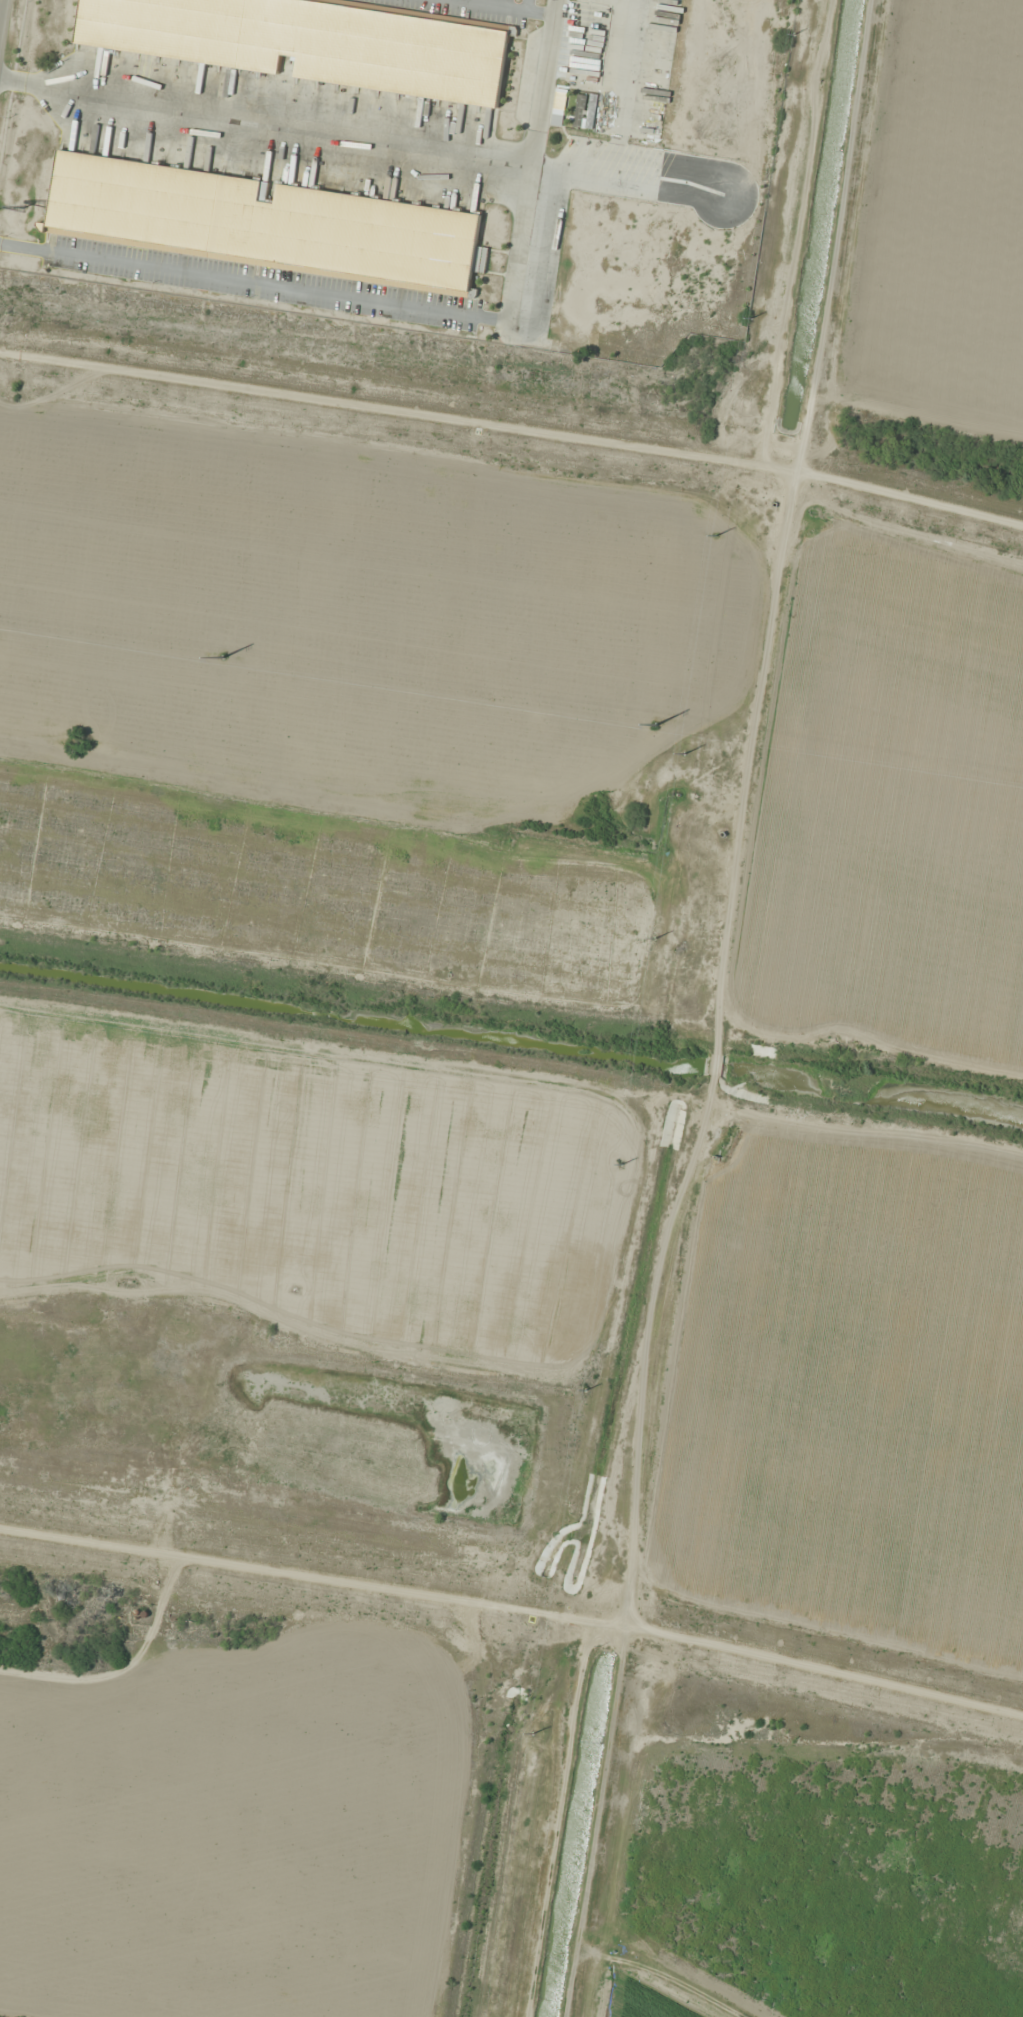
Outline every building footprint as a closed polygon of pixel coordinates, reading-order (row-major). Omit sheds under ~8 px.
[(278,72),(280,55),(297,57),(294,79),(496,109),(509,25),(341,0),(81,0),(75,41),(278,72)] [(587,96),(579,94),(572,126),(580,127),(587,96)] [(481,212),(277,186),(275,202),(266,201),(268,179),(57,152),(46,238),(476,293),(477,288),(470,287),(472,271),(484,273),(487,248),(476,246),(481,212)]
